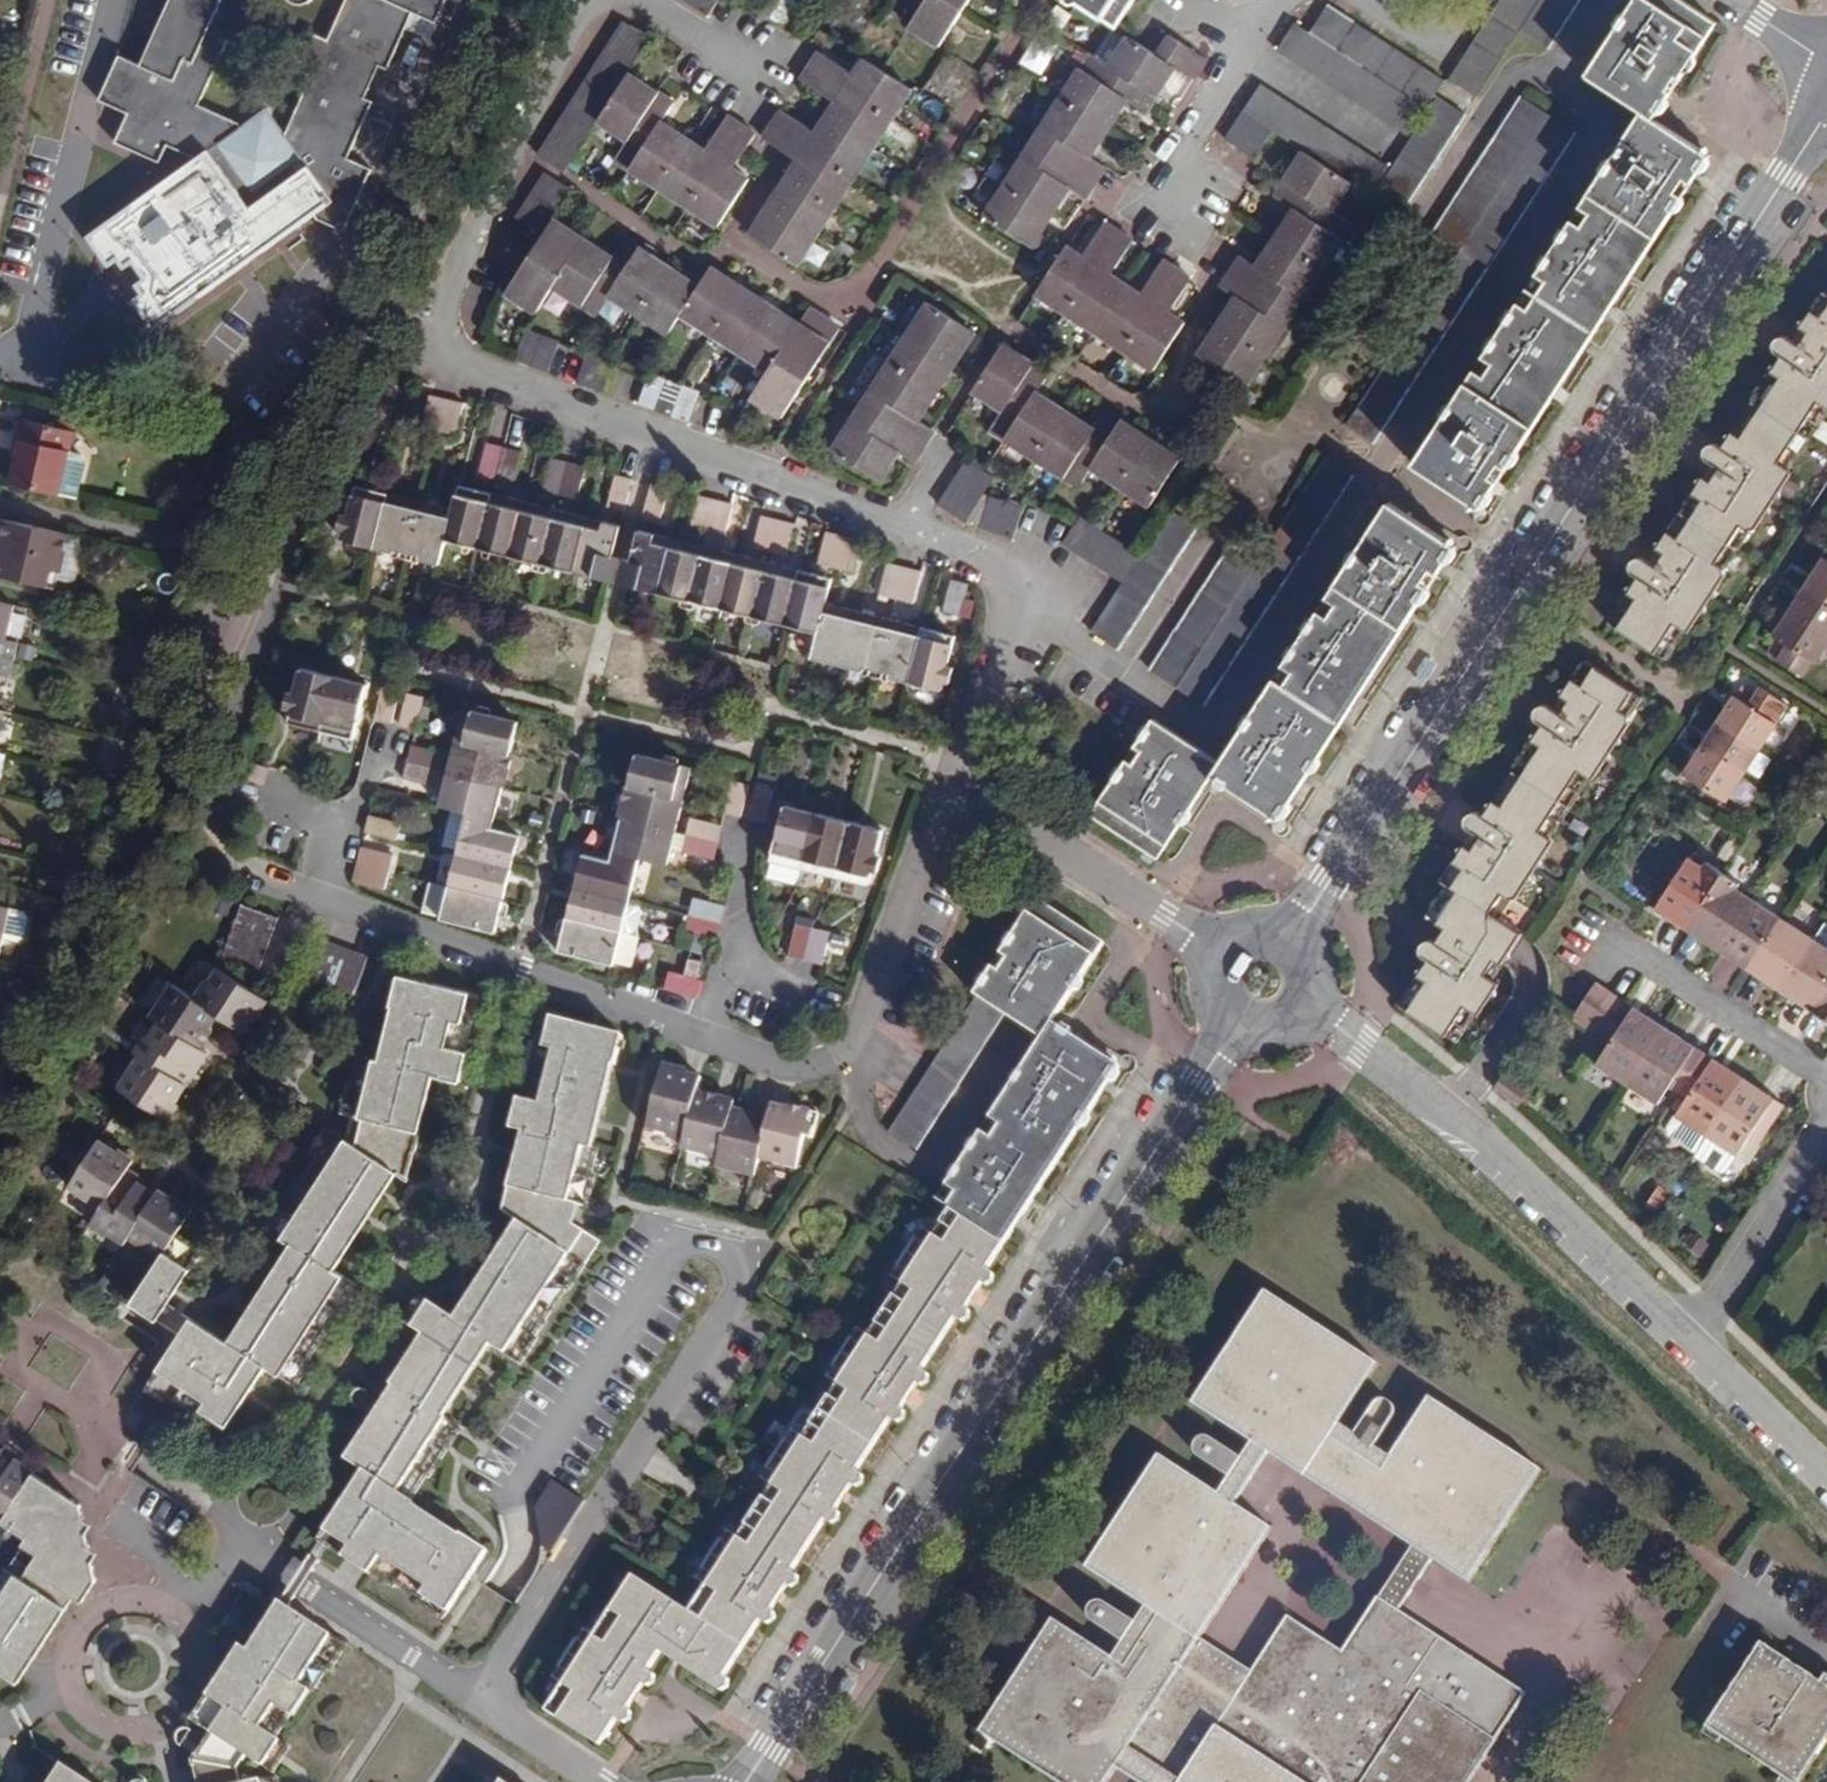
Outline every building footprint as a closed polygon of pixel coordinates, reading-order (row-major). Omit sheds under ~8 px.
[(140,69),(119,60),(99,104),(130,117),(117,146),(161,166),(169,148),(199,160),(204,168),(162,198),(156,190),(88,237),(107,264),(116,258),(122,267),(129,263),(136,258),(148,276),(142,281),(136,285),(143,296),(133,303),(153,331),(250,263),(245,255),(289,225),(294,233),(322,214),(326,223),(343,230),(369,170),(346,159),(370,104),(363,101),(370,84),(377,66),(385,70),(410,14),(434,25),(446,0),(347,0),(327,45),(312,38),(309,45),(303,45),(297,50),(296,58),(298,62),(301,64),(296,75),(311,79),(285,138),(266,110),(242,126),(197,107),(226,42),(242,49),(246,38),(251,37),(255,33),(256,26),(253,22),(257,13),(243,7),(246,0),(171,0),(140,69)] [(670,3),(702,22),(714,0),(671,0),(670,3)] [(917,3),(903,26),(932,44),(961,0),(913,0),(917,3)] [(1110,27),(1127,0),(1068,0),(1110,27)] [(1539,0),(1500,0),(1451,75),(1479,94),(1520,29),(1539,0)] [(1520,29),(1548,46),(1578,0),(1539,0),(1520,29)] [(1655,119),(1718,21),(1686,0),(1635,0),(1586,76),(1643,112),(1655,119)] [(1444,76),(1328,3),(1310,31),(1295,20),(1278,46),(1409,130),(1444,76)] [(644,50),(616,34),(535,169),(561,185),(594,131),(620,146),(607,166),(709,230),(739,179),(720,168),(725,160),(731,162),(746,134),(718,117),(701,144),(706,146),(701,155),(652,125),(661,107),(624,84),(644,50)] [(1109,67),(1091,56),(985,223),(1033,253),(1072,193),(1087,202),(1106,172),(1090,162),(1127,102),(1143,112),(1171,66),(1190,77),(1202,56),(1167,34),(1154,55),(1128,38),(1109,67)] [(836,74),(811,58),(792,85),(819,103),(822,98),(830,103),(805,141),(798,136),(801,131),(774,115),(754,144),(783,161),(786,157),(792,162),(743,240),(792,270),(906,91),(858,60),(841,84),(834,80),(836,74)] [(1351,224),(1331,212),(1351,180),(1370,192),(1387,165),(1257,83),(1222,136),(1253,157),(1269,131),(1301,151),(1271,196),(1291,211),(1255,266),(1241,256),(1220,288),(1236,298),(1199,355),(1248,385),(1351,224)] [(1468,114),(1444,98),(1380,191),(1405,208),(1468,114)] [(1342,424),(1371,443),(1576,134),(1524,99),(1435,234),(1457,250),(1342,424)] [(1710,156),(1655,119),(1643,112),(1410,465),(1479,509),(1490,491),(1480,484),(1486,474),(1487,475),(1497,481),(1550,401),(1539,394),(1546,381),(1547,381),(1557,387),(1558,388),(1603,319),(1592,311),(1602,299),(1613,305),(1691,185),(1679,177),(1687,166),(1698,174),(1710,156)] [(162,198),(204,168),(199,160),(156,190),(162,198)] [(1698,174),(1687,166),(1679,177),(1691,185),(1698,174)] [(613,273),(552,235),(574,202),(545,184),(516,231),(544,249),(504,309),(535,327),(550,302),(597,333),(610,311),(669,346),(682,328),(770,384),(754,408),(786,428),(843,337),(812,317),(800,334),(712,279),(700,300),(624,252),(613,273)] [(245,255),(250,263),(294,233),(289,225),(245,255)] [(1084,261),(1069,252),(1039,298),(1154,372),(1184,324),(1165,312),(1169,304),(1174,307),(1191,281),(1161,262),(1139,297),(1109,276),(1131,243),(1103,225),(1085,251),(1089,254),(1084,261)] [(136,258),(129,263),(142,281),(148,276),(136,258)] [(1721,472),(1717,479),(1724,483),(1719,491),(1719,493),(1712,487),(1701,480),(1654,552),(1664,557),(1673,562),(1668,571),(1659,565),(1657,570),(1638,559),(1633,560),(1629,563),(1628,567),(1629,572),(1638,579),(1609,625),(1658,657),(1669,640),(1679,646),(1687,632),(1694,629),(1725,583),(1724,573),(1716,567),(1728,549),(1740,530),(1749,537),(1758,533),(1789,482),(1788,473),(1798,459),(1790,455),(1789,455),(1799,439),(1807,426),(1809,427),(1816,431),(1826,414),(1826,295),(1823,293),(1801,327),(1810,333),(1818,338),(1813,347),(1812,348),(1804,343),(1802,347),(1784,337),(1780,337),(1775,340),(1771,346),(1772,350),(1775,356),(1780,359),(1720,450),(1709,445),(1705,446),(1702,449),(1700,456),(1704,462),(1721,472)] [(1603,319),(1613,305),(1602,299),(1592,311),(1603,319)] [(981,340),(933,311),(838,457),(888,489),(906,459),(920,469),(940,438),(925,427),(981,340)] [(1813,347),(1818,338),(1810,333),(1804,343),(1812,348),(1813,347)] [(562,359),(528,347),(516,376),(550,390),(562,359)] [(1049,377),(1011,350),(980,396),(1011,416),(999,433),(1081,486),(1093,468),(1150,506),(1180,459),(1115,415),(1104,432),(1041,392),(1049,377)] [(622,381),(591,370),(580,399),(612,411),(622,381)] [(1550,401),(1558,388),(1557,387),(1547,381),(1546,381),(1539,394),(1550,401)] [(422,421),(441,425),(449,394),(431,390),(422,421)] [(701,409),(652,392),(640,421),(691,440),(701,409)] [(449,394),(441,425),(456,429),(464,398),(449,394)] [(21,422),(16,440),(23,442),(18,462),(12,485),(78,500),(87,465),(82,457),(70,455),(75,435),(21,422)] [(1807,426),(1799,439),(1807,444),(1809,442),(1816,431),(1809,427),(1807,426)] [(498,473),(507,443),(488,439),(480,468),(498,473)] [(1807,444),(1799,439),(1789,455),(1790,455),(1798,459),(1807,444)] [(23,442),(16,440),(11,460),(18,462),(23,442)] [(519,446),(507,443),(498,473),(512,477),(519,446)] [(543,484),(561,491),(569,461),(551,456),(543,484)] [(1352,475),(1324,457),(1254,565),(1229,548),(1147,669),(1202,705),(1352,475)] [(569,461),(561,491),(574,494),(581,464),(569,461)] [(1005,485),(978,467),(948,511),(976,528),(1005,485)] [(634,479),(617,473),(607,504),(626,510),(634,479)] [(1490,491),(1497,481),(1487,475),(1486,474),(1480,484),(1490,491)] [(1712,487),(1719,493),(1719,491),(1724,483),(1717,479),(1712,487)] [(480,542),(494,491),(460,482),(453,509),(447,534),(480,542)] [(345,534),(377,543),(390,492),(359,483),(345,534)] [(661,517),(668,487),(653,484),(645,514),(661,517)] [(511,550),(525,500),(494,491),(480,542),(511,550)] [(377,543),(410,551),(422,500),(390,492),(377,543)] [(709,531),(717,500),(698,495),(689,526),(709,531)] [(422,500),(410,551),(440,559),(447,534),(453,509),(422,500)] [(525,500),(511,550),(542,558),(556,508),(525,500)] [(731,503),(717,500),(709,531),(723,534),(731,503)] [(1356,698),(1438,572),(1427,565),(1434,554),(1446,560),(1456,545),(1388,501),(1218,762),(1150,718),(1089,813),(1158,857),(1202,788),(1190,780),(1197,770),(1198,771),(1209,778),(1211,774),(1277,817),(1287,802),(1278,795),(1283,786),(1284,785),(1294,792),(1348,710),(1338,703),(1345,691),(1346,691),(1356,698)] [(990,534),(1011,542),(1013,538),(1026,542),(1035,517),(1001,504),(990,534)] [(589,516),(556,508),(542,558),(575,567),(589,516)] [(1168,509),(1122,580),(1089,631),(1114,649),(1194,527),(1168,509)] [(622,526),(589,516),(575,567),(596,573),(597,567),(609,570),(622,526)] [(754,550),(770,555),(779,521),(763,517),(754,550)] [(1137,553),(1081,517),(1064,542),(1120,579),(1137,553)] [(69,537),(0,521),(0,547),(1,547),(0,551),(0,579),(55,592),(57,582),(69,537)] [(779,521),(770,555),(784,559),(792,524),(779,521)] [(1736,555),(1737,555),(1738,553),(1749,537),(1740,530),(1728,549),(1736,555)] [(635,581),(659,588),(673,538),(641,531),(629,575),(635,576),(635,581)] [(819,568),(835,572),(843,537),(828,533),(819,568)] [(69,537),(57,582),(72,585),(76,582),(84,549),(80,539),(69,537)] [(843,537),(835,572),(850,576),(859,542),(843,537)] [(705,547),(673,538),(659,588),(691,597),(705,547)] [(1024,547),(1026,542),(1013,538),(1011,542),(1024,547)] [(736,555),(705,547),(691,597),(722,605),(736,555)] [(1725,572),(1737,555),(1736,555),(1728,549),(1716,567),(1724,573),(1725,572)] [(1813,574),(1826,583),(1826,552),(1813,574)] [(1438,572),(1446,560),(1434,554),(1427,565),(1438,572)] [(722,605),(754,614),(768,563),(736,555),(722,605)] [(1668,571),(1673,562),(1664,557),(1659,565),(1668,571)] [(754,614),(787,622),(801,571),(768,563),(754,614)] [(898,602),(906,568),(891,563),(882,597),(898,602)] [(922,572),(906,568),(898,602),(913,607),(922,572)] [(833,580),(801,571),(787,622),(819,631),(827,603),(833,580)] [(1813,574),(1797,599),(1826,618),(1826,583),(1813,574)] [(967,585),(951,581),(943,614),(960,619),(967,585)] [(1826,648),(1826,618),(1797,599),(1780,626),(1784,629),(1775,644),(1809,666),(1819,652),(1823,654),(1826,648)] [(3,638),(9,639),(17,606),(0,602),(0,649),(3,638)] [(861,612),(827,603),(819,631),(813,655),(847,665),(861,612)] [(861,612),(847,665),(879,672),(892,621),(861,612)] [(923,630),(892,621),(879,672),(910,681),(923,630)] [(954,638),(923,630),(910,681),(941,689),(954,638)] [(1668,663),(1679,646),(1669,640),(1658,657),(1668,663)] [(1569,700),(1578,706),(1573,714),(1564,709),(1560,716),(1545,707),(1540,707),(1535,711),(1533,718),(1535,721),(1542,726),(1482,818),(1475,814),(1471,813),(1465,818),(1464,823),(1466,827),(1481,835),(1478,840),(1486,846),(1479,856),(1471,850),(1464,846),(1441,881),(1447,887),(1428,917),(1440,924),(1451,932),(1443,944),(1441,946),(1441,948),(1426,941),(1421,941),(1417,944),(1414,949),(1415,957),(1427,965),(1399,1008),(1444,1036),(1452,1022),(1463,1029),(1473,1013),(1480,1009),(1496,983),(1489,979),(1498,964),(1517,933),(1498,920),(1489,915),(1490,914),(1501,895),(1509,900),(1518,896),(1548,847),(1549,839),(1560,822),(1553,818),(1551,817),(1561,802),(1570,788),(1579,793),(1589,778),(1595,775),(1630,722),(1630,716),(1621,710),(1633,693),(1585,662),(1561,695),(1569,700)] [(283,723),(320,732),(334,675),(299,667),(283,723)] [(334,675),(320,732),(350,739),(364,682),(334,675)] [(421,692),(408,687),(400,722),(413,724),(421,692)] [(1348,710),(1356,698),(1346,691),(1345,691),(1338,703),(1348,710)] [(1720,718),(1764,746),(1781,720),(1737,691),(1720,718)] [(1621,710),(1630,716),(1641,698),(1633,693),(1621,710)] [(1578,706),(1569,700),(1564,709),(1573,714),(1578,706)] [(454,739),(510,752),(518,721),(462,708),(454,739)] [(1,752),(11,713),(0,710),(0,752),(1,752)] [(1764,746),(1720,718),(1704,741),(1749,770),(1764,746)] [(106,735),(98,761),(132,770),(139,744),(106,735)] [(510,752),(454,739),(446,770),(502,784),(510,752)] [(1749,770),(1704,741),(1685,769),(1730,798),(1749,770)] [(407,759),(438,767),(443,750),(412,743),(407,759)] [(632,749),(624,782),(680,796),(688,763),(632,749)] [(18,757),(1,752),(0,758),(0,794),(8,796),(18,757)] [(435,782),(438,767),(407,759),(403,774),(435,782)] [(461,807),(495,816),(502,784),(446,770),(438,801),(445,803),(461,807)] [(1202,788),(1209,778),(1198,771),(1197,770),(1190,780),(1202,788)] [(672,827),(680,796),(624,782),(616,813),(672,827)] [(1287,802),(1294,792),(1284,785),(1283,786),(1278,795),(1287,802)] [(1570,788),(1561,802),(1570,808),(1579,793),(1570,788)] [(1570,808),(1561,802),(1551,817),(1553,818),(1560,822),(1570,808)] [(461,807),(445,803),(437,840),(451,844),(461,807)] [(495,816),(461,807),(451,844),(450,848),(506,863),(514,831),(492,825),(495,816)] [(399,816),(370,808),(364,828),(395,835),(399,816)] [(801,871),(816,817),(783,808),(768,862),(801,871)] [(679,829),(715,838),(720,822),(683,811),(679,829)] [(607,846),(641,855),(664,861),(668,842),(672,827),(616,813),(607,846)] [(801,871),(833,880),(849,824),(816,817),(801,871)] [(880,833),(849,824),(833,880),(865,888),(880,833)] [(679,829),(672,827),(668,842),(675,844),(679,829)] [(710,855),(715,838),(679,829),(675,844),(710,855)] [(1486,846),(1478,840),(1472,849),(1471,850),(1479,856),(1486,846)] [(357,857),(387,864),(391,848),(361,841),(357,857)] [(641,855),(607,846),(605,855),(581,849),(572,881),(630,896),(641,855)] [(499,893),(506,863),(450,848),(442,879),(499,893)] [(1691,920),(1727,865),(1711,854),(1708,859),(1692,849),(1659,899),(1691,920)] [(383,880),(387,864),(357,857),(353,871),(383,880)] [(1691,920),(1723,942),(1756,891),(1742,882),(1746,877),(1727,865),(1691,920)] [(499,893),(442,879),(434,912),(490,927),(499,893)] [(572,881),(564,914),(621,929),(630,896),(572,881)] [(1447,887),(1441,881),(1440,882),(1421,911),(1428,917),(1447,887)] [(1788,912),(1756,891),(1723,942),(1755,962),(1788,912)] [(688,895),(683,910),(720,919),(724,904),(688,895)] [(1498,920),(1509,900),(1501,895),(1490,914),(1489,915),(1498,920)] [(934,1198),(948,1208),(1003,1242),(1011,1229),(1002,1223),(1010,1209),(1020,1216),(1099,1094),(1089,1088),(1097,1076),(1107,1082),(1116,1067),(1049,1023),(1037,1015),(1044,1005),(1056,1013),(1101,943),(1033,898),(970,994),(973,997),(884,1132),(913,1150),(1001,1015),(1037,1039),(934,1198)] [(0,962),(6,936),(25,941),(31,912),(0,905),(0,962)] [(275,919),(237,907),(218,969),(256,981),(275,919)] [(720,919),(683,910),(679,928),(715,938),(720,919)] [(1788,912),(1755,962),(1783,981),(1816,930),(1788,912)] [(621,929),(564,914),(556,946),(612,961),(621,929)] [(804,956),(811,923),(795,919),(787,952),(804,956)] [(828,928),(811,923),(804,956),(821,961),(828,928)] [(1451,932),(1440,924),(1431,940),(1441,946),(1443,944),(1451,932)] [(1826,976),(1826,937),(1816,930),(1783,981),(1812,1000),(1826,976)] [(366,957),(317,941),(305,978),(356,993),(366,957)] [(1506,969),(1498,964),(1489,979),(1496,983),(1506,969)] [(664,968),(660,983),(665,985),(696,994),(700,976),(664,968)] [(190,1002),(168,987),(147,1020),(153,1027),(134,1057),(137,1059),(117,1091),(165,1120),(206,1054),(198,1047),(216,1018),(242,1033),(251,1016),(255,1017),(264,1001),(215,970),(205,984),(202,982),(190,1002)] [(412,1110),(423,1070),(435,1072),(449,1077),(455,1049),(461,1050),(476,992),(399,973),(391,1001),(393,1004),(389,1016),(401,1019),(391,1060),(363,1052),(355,1082),(352,1081),(345,1110),(353,1113),(351,1124),(370,1139),(375,1120),(375,1119),(420,1130),(424,1114),(412,1110)] [(1812,1000),(1826,1010),(1826,976),(1812,1000)] [(1591,1023),(1612,988),(1596,978),(1574,1012),(1591,1023)] [(1605,1033),(1628,997),(1612,988),(1591,1023),(1605,1033)] [(1640,1005),(1628,997),(1605,1033),(1612,1037),(1599,1057),(1630,1077),(1666,1022),(1648,1010),(1645,1015),(1637,1010),(1640,1005)] [(1056,1013),(1044,1005),(1037,1015),(1049,1023),(1056,1013)] [(1648,1010),(1640,1005),(1637,1010),(1645,1015),(1648,1010)] [(534,1132),(525,1174),(513,1170),(510,1185),(579,1204),(584,1206),(590,1177),(587,1174),(594,1147),(582,1143),(591,1102),(603,1105),(604,1106),(610,1080),(597,1078),(597,1076),(603,1058),(615,1062),(618,1063),(625,1032),(548,1013),(536,1060),(531,1057),(527,1071),(533,1073),(524,1104),(527,1104),(529,1104),(523,1130),(534,1132)] [(1454,1043),(1463,1029),(1452,1022),(1444,1036),(1454,1043)] [(1679,1030),(1666,1022),(1630,1077),(1660,1096),(1670,1080),(1680,1086),(1705,1047),(1688,1036),(1685,1041),(1676,1035),(1679,1030)] [(1688,1036),(1679,1030),(1676,1035),(1685,1041),(1688,1036)] [(1718,1056),(1705,1047),(1680,1086),(1688,1091),(1669,1119),(1671,1127),(1696,1144),(1743,1071),(1727,1062),(1724,1066),(1723,1065),(1715,1060),(1718,1056)] [(455,1049),(449,1077),(460,1080),(468,1051),(461,1050),(455,1049)] [(1727,1062),(1718,1056),(1715,1060),(1723,1065),(1724,1066),(1727,1062)] [(615,1062),(603,1058),(597,1076),(597,1078),(610,1080),(615,1062)] [(800,1115),(803,1105),(786,1101),(785,1105),(772,1102),(769,1115),(733,1108),(733,1100),(698,1091),(701,1077),(662,1066),(648,1129),(686,1138),(686,1149),(720,1158),(721,1164),(755,1174),(759,1158),(796,1167),(805,1133),(808,1118),(800,1115)] [(424,1114),(435,1072),(423,1070),(412,1110),(424,1114)] [(1762,1084),(1743,1071),(1696,1144),(1694,1148),(1720,1165),(1727,1163),(1737,1147),(1739,1148),(1750,1131),(1759,1138),(1785,1098),(1771,1090),(1767,1094),(1759,1089),(1762,1084)] [(1099,1094),(1107,1082),(1097,1076),(1089,1088),(1099,1094)] [(1771,1090),(1762,1084),(1759,1089),(1767,1094),(1771,1090)] [(513,1128),(523,1130),(529,1104),(527,1104),(524,1104),(519,1102),(513,1128)] [(594,1147),(604,1106),(603,1105),(591,1102),(582,1143),(594,1147)] [(808,1118),(811,1107),(803,1105),(800,1115),(808,1118)] [(819,1109),(811,1107),(808,1118),(805,1133),(812,1136),(819,1109)] [(408,1177),(420,1130),(375,1119),(375,1120),(370,1139),(351,1124),(348,1140),(397,1171),(407,1177),(408,1177)] [(381,1176),(391,1181),(397,1171),(348,1140),(323,1124),(315,1137),(307,1151),(306,1152),(312,1155),(296,1179),(294,1177),(279,1201),(283,1205),(278,1215),(335,1252),(342,1242),(348,1246),(358,1231),(349,1226),(381,1176)] [(534,1132),(523,1130),(513,1170),(525,1174),(534,1132)] [(1759,1138),(1750,1131),(1739,1148),(1737,1150),(1748,1158),(1761,1139),(1759,1138)] [(315,1137),(311,1135),(302,1149),(306,1152),(307,1151),(315,1137)] [(159,1258),(137,1292),(155,1302),(149,1312),(158,1317),(170,1301),(202,1253),(177,1237),(192,1213),(157,1190),(154,1197),(123,1177),(132,1165),(98,1144),(67,1191),(100,1213),(91,1225),(122,1246),(127,1238),(159,1258)] [(358,1231),(391,1181),(381,1176),(349,1226),(358,1231)] [(579,1204),(510,1185),(503,1212),(518,1221),(539,1234),(548,1219),(577,1237),(578,1235),(581,1230),(574,1226),(579,1204)] [(283,1205),(279,1201),(278,1202),(264,1227),(291,1244),(332,1270),(348,1246),(342,1242),(335,1252),(278,1215),(283,1205)] [(31,1204),(24,1214),(38,1223),(45,1213),(31,1204)] [(985,1270),(1003,1242),(948,1208),(929,1237),(917,1229),(884,1278),(897,1286),(864,1337),(853,1329),(821,1378),(833,1385),(801,1437),(789,1428),(757,1478),(769,1487),(735,1539),(723,1531),(692,1580),(704,1588),(687,1613),(631,1576),(592,1637),(581,1630),(548,1679),(560,1685),(543,1711),(598,1746),(615,1717),(622,1722),(630,1715),(631,1710),(625,1705),(628,1699),(621,1694),(629,1679),(637,1684),(640,1680),(648,1684),(654,1679),(655,1671),(650,1666),(659,1650),(672,1658),(677,1650),(690,1658),(685,1666),(723,1691),(728,1689),(729,1682),(722,1678),(759,1622),(766,1627),(773,1620),(773,1613),(768,1609),(772,1602),(765,1597),(774,1582),(781,1586),(784,1582),(791,1588),(797,1583),(797,1575),(792,1571),(823,1524),(829,1526),(836,1522),(837,1513),(832,1511),(836,1504),(828,1500),(837,1485),(845,1489),(848,1485),(855,1488),(863,1486),(861,1475),(857,1472),(888,1421),(895,1424),(902,1420),(901,1410),(898,1408),(902,1401),(893,1396),(902,1382),(911,1387),(914,1382),(920,1386),(926,1382),(927,1374),(921,1370),(952,1320),(958,1325),(965,1320),(967,1310),(962,1308),(966,1302),(957,1296),(965,1282),(974,1288),(978,1282),(983,1286),(990,1281),(991,1275),(985,1270)] [(1011,1229),(1020,1216),(1010,1209),(1002,1223),(1011,1229)] [(518,1221),(508,1235),(518,1242),(472,1313),(471,1314),(461,1307),(453,1319),(421,1298),(414,1310),(419,1314),(409,1328),(412,1329),(397,1353),(394,1351),(376,1376),(392,1387),(441,1419),(450,1406),(439,1399),(474,1348),(483,1354),(489,1345),(518,1363),(534,1339),(530,1335),(560,1289),(566,1290),(582,1265),(585,1266),(600,1243),(581,1230),(578,1235),(577,1237),(548,1219),(539,1234),(518,1221)] [(508,1235),(461,1307),(471,1314),(472,1313),(518,1242),(508,1235)] [(358,1286),(332,1270),(291,1244),(284,1255),(294,1263),(247,1333),(246,1333),(237,1326),(229,1340),(233,1342),(226,1351),(210,1341),(217,1332),(211,1327),(206,1336),(205,1337),(186,1326),(182,1332),(146,1385),(173,1402),(178,1393),(202,1409),(198,1414),(224,1430),(267,1366),(295,1383),(311,1357),(308,1354),(338,1309),(342,1312),(358,1286)] [(294,1263),(284,1255),(237,1326),(246,1333),(247,1333),(294,1263)] [(970,1295),(974,1288),(965,1282),(957,1296),(966,1302),(970,1295)] [(131,1301),(149,1312),(155,1302),(137,1292),(131,1301)] [(1232,1479),(1221,1495),(1162,1456),(1087,1570),(1125,1595),(1146,1609),(1135,1625),(1103,1605),(1094,1606),(1090,1609),(1088,1614),(1090,1622),(1123,1645),(1113,1661),(1053,1621),(978,1735),(1050,1781),(1111,1781),(1116,1773),(1129,1781),(1474,1781),(1530,1697),(1402,1613),(1435,1562),(1473,1587),(1547,1475),(1434,1400),(1394,1460),(1377,1450),(1399,1416),(1399,1409),(1395,1404),(1388,1402),(1380,1405),(1360,1437),(1343,1426),(1382,1368),(1269,1294),(1194,1407),(1254,1445),(1244,1459),(1212,1440),(1205,1440),(1199,1446),(1198,1452),(1200,1458),(1232,1479)] [(182,1332),(186,1326),(193,1316),(170,1301),(158,1317),(182,1332)] [(403,1324),(409,1328),(419,1314),(414,1310),(403,1324)] [(193,1316),(186,1326),(205,1337),(206,1336),(211,1327),(193,1316)] [(210,1341),(226,1351),(233,1342),(229,1340),(217,1332),(210,1341)] [(450,1406),(483,1354),(474,1348),(439,1399),(450,1406)] [(906,1394),(911,1387),(902,1382),(893,1396),(902,1401),(906,1394)] [(405,1415),(449,1443),(458,1430),(441,1419),(392,1387),(376,1411),(399,1426),(405,1415)] [(378,1431),(354,1468),(362,1474),(323,1534),(347,1549),(351,1551),(352,1549),(358,1539),(383,1555),(371,1573),(396,1590),(399,1585),(421,1599),(417,1604),(444,1622),(487,1555),(461,1538),(453,1549),(421,1527),(427,1516),(405,1502),(422,1478),(424,1480),(449,1443),(405,1415),(399,1426),(376,1411),(368,1425),(377,1431),(378,1431)] [(344,1461),(354,1468),(378,1431),(377,1431),(368,1425),(344,1461)] [(7,1479),(10,1471),(0,1465),(0,1475),(7,1479)] [(0,1475),(0,1546),(19,1558),(6,1579),(59,1611),(70,1618),(81,1600),(62,1530),(27,1508),(31,1500),(23,1495),(20,1500),(8,1493),(14,1483),(7,1479),(0,1475)] [(546,1528),(536,1543),(551,1553),(584,1501),(551,1479),(527,1516),(546,1528)] [(20,1500),(23,1495),(25,1490),(14,1483),(8,1493),(20,1500)] [(841,1497),(845,1489),(837,1485),(828,1500),(836,1504),(841,1497)] [(133,1488),(125,1502),(178,1534),(192,1511),(161,1493),(156,1502),(133,1488)] [(81,1600),(70,1618),(77,1622),(91,1600),(68,1522),(31,1500),(27,1508),(62,1530),(81,1600)] [(461,1538),(427,1516),(421,1527),(453,1549),(461,1538)] [(347,1549),(323,1534),(317,1543),(315,1545),(368,1578),(371,1573),(383,1555),(358,1539),(352,1549),(351,1551),(347,1549)] [(70,1618),(59,1611),(6,1579),(0,1591),(0,1592),(52,1623),(30,1659),(40,1665),(70,1618)] [(777,1594),(781,1586),(774,1582),(765,1597),(772,1602),(777,1594)] [(0,1592),(0,1660),(31,1679),(40,1665),(30,1659),(52,1623),(0,1592)] [(268,1617),(277,1623),(255,1658),(247,1653),(223,1688),(214,1681),(205,1695),(270,1737),(286,1712),(283,1710),(297,1688),(305,1694),(321,1668),(325,1671),(342,1645),(277,1603),(268,1617)] [(268,1617),(245,1651),(246,1652),(247,1653),(255,1658),(277,1623),(268,1617)] [(246,1652),(245,1651),(236,1645),(214,1681),(223,1688),(247,1653),(246,1652)] [(1755,1647),(1699,1732),(1780,1781),(1797,1781),(1826,1736),(1826,1680),(1820,1675),(1813,1685),(1755,1647)] [(678,1662),(685,1666),(690,1658),(677,1650),(672,1658),(678,1662)] [(0,1660),(0,1695),(16,1704),(31,1679),(0,1660)] [(633,1692),(637,1684),(629,1679),(621,1694),(628,1699),(633,1692)] [(210,1735),(228,1746),(244,1756),(270,1772),(287,1747),(270,1737),(205,1695),(188,1721),(210,1735)] [(228,1746),(210,1735),(190,1763),(194,1781),(206,1781),(202,1765),(208,1766),(216,1766),(228,1746)] [(235,1769),(244,1756),(228,1746),(216,1766),(208,1766),(202,1765),(206,1781),(239,1781),(235,1769)] [(55,1772),(49,1781),(50,1781),(72,1781),(55,1772)]
